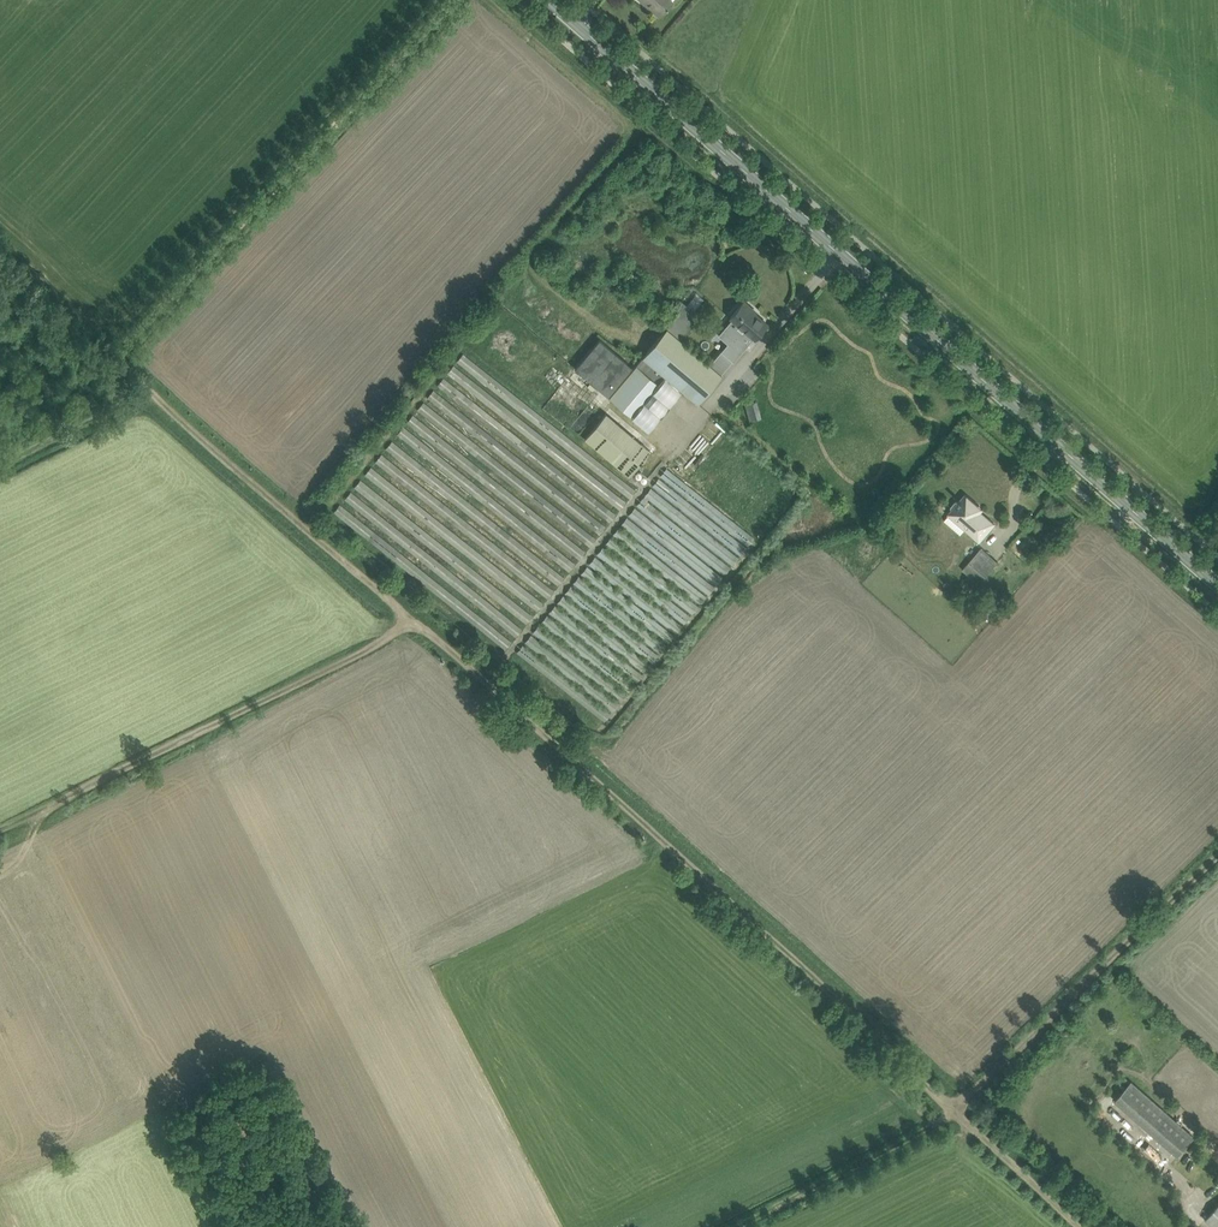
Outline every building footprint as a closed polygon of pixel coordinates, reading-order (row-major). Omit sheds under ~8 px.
[(667,6),(673,0),(641,0),(659,15),(667,6)] [(667,327),(642,357),(609,397),(631,415),(665,376),(685,393),(693,400),(697,403),(714,383),(722,374),(681,339),(701,316),(687,304),(686,305),(681,300),(675,307),(680,312),(667,327)] [(767,323),(755,313),(756,312),(744,301),(730,316),(732,318),(718,335),(727,343),(721,351),(733,361),(753,337),(754,338),(767,323)] [(632,366),(615,353),(601,340),(577,369),(608,395),(632,366)] [(463,355),(336,518),(506,651),(634,488),(463,355)] [(685,393),(683,395),(691,402),(693,400),(685,393)] [(746,402),(749,419),(760,418),(757,400),(746,402)] [(604,411),(583,436),(628,475),(649,450),(604,411)] [(666,470),(517,658),(601,725),(751,537),(666,470)] [(951,506),(951,507),(952,509),(951,511),(965,523),(965,528),(980,542),(995,524),(981,512),(983,509),(966,494),(961,500),(960,499),(958,501),(956,501),(956,500),(956,501),(951,506)] [(982,548),(963,570),(979,583),(998,561),(982,548)] [(1115,1101),(1177,1156),(1195,1136),(1176,1119),(1169,1114),(1132,1081),(1115,1101)] [(1169,1114),(1176,1119),(1180,1114),(1174,1109),(1169,1114)] [(1215,1226),(1217,1226),(1217,1205),(1206,1219),(1215,1226)]
